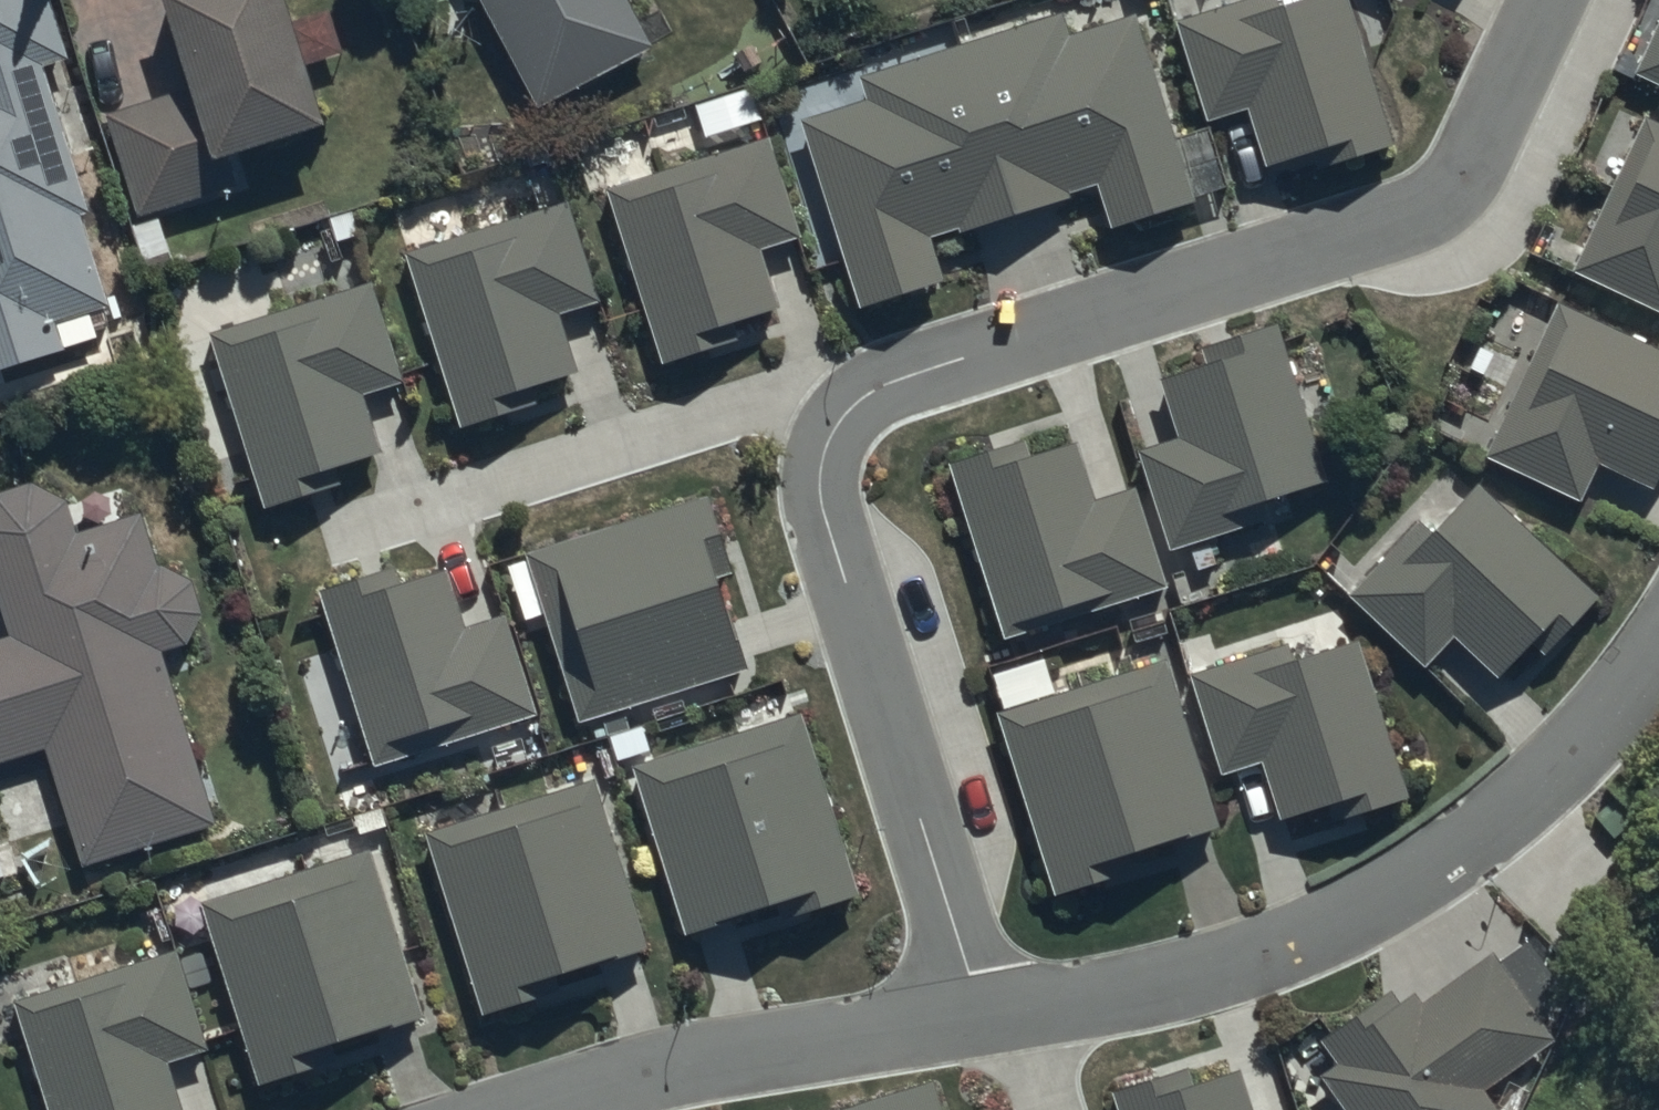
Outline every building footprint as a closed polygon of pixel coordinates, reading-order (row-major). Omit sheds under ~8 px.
[(123,331),(41,66),(68,57),(51,0),(0,0),(0,369),(123,331)] [(284,0),(167,0),(196,88),(101,119),(136,227),(243,193),(234,166),(328,136),(284,0)] [(539,109),(652,52),(626,0),(484,0),(539,109)] [(1178,23),(1207,121),(1249,108),(1270,178),(1395,140),(1353,0),(1325,0),(1279,9),(1275,0),(1254,0),(1178,23)] [(949,287),(930,244),(1100,190),(1114,234),(1195,208),(1133,15),(1071,34),(1064,13),(861,77),(869,103),(802,125),(863,314),(949,287)] [(1632,71),(1658,84),(1658,14),(1632,71)] [(1648,118),(1575,270),(1658,310),(1658,123),(1648,118)] [(770,148),(608,200),(663,371),(785,333),(762,263),(802,250),(770,148)] [(570,206),(409,258),(464,429),(585,390),(563,320),(603,308),(570,206)] [(374,284),(212,335),(267,507),(389,468),(366,398),(407,386),(374,284)] [(1559,308),(1485,460),(1578,504),(1597,464),(1658,494),(1658,356),(1559,308)] [(1137,453),(1165,547),(1334,496),(1284,332),(1154,371),(1175,442),(1137,453)] [(1072,430),(949,465),(1006,643),(1167,591),(1135,490),(1095,503),(1072,430)] [(1513,689),(1597,600),(1469,481),(1352,606),(1423,672),(1456,637),(1513,689)] [(46,750),(89,866),(214,819),(154,659),(201,642),(174,568),(159,573),(139,521),(74,537),(65,500),(33,486),(0,498),(0,588),(19,639),(0,646),(0,768),(46,750)] [(707,502),(525,556),(575,725),(758,671),(707,502)] [(397,573),(322,596),(376,772),(539,722),(508,621),(468,633),(449,573),(402,587),(397,573)] [(1409,801),(1358,650),(1294,671),(1285,646),(1191,677),(1226,781),(1266,768),(1290,841),(1409,801)] [(1179,672),(997,726),(1047,895),(1229,841),(1179,672)] [(817,726),(635,780),(685,948),(867,894),(817,726)] [(604,790),(422,844),(472,1013),(655,959),(604,790)] [(383,858),(201,913),(251,1081),(434,1027),(383,858)] [(1485,1097),(1554,1045),(1499,957),(1316,1072),(1340,1109),(1496,1109),(1485,1097)] [(17,1011),(49,1109),(183,1109),(171,1074),(212,1061),(179,959),(17,1011)] [(1112,1096),(1117,1109),(1251,1109),(1234,1058),(1112,1096)] [(930,1087),(864,1109),(938,1109),(930,1087)]
